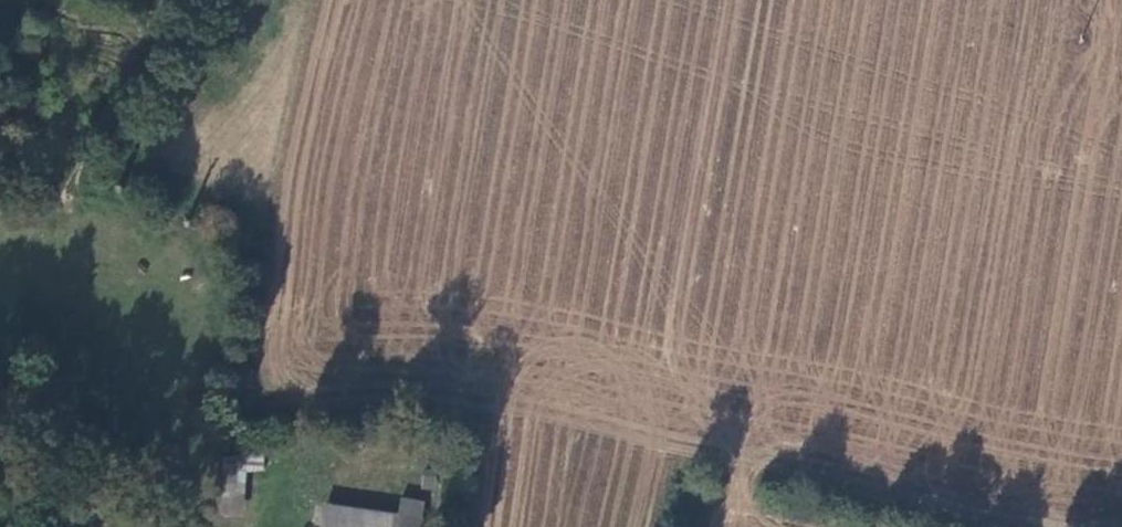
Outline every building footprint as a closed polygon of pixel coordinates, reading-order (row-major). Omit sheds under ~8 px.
[(247,459),(225,457),(219,513),(241,515),(247,459)] [(397,511),(319,503),(316,526),(421,526),(424,499),(399,496),(397,511)]
